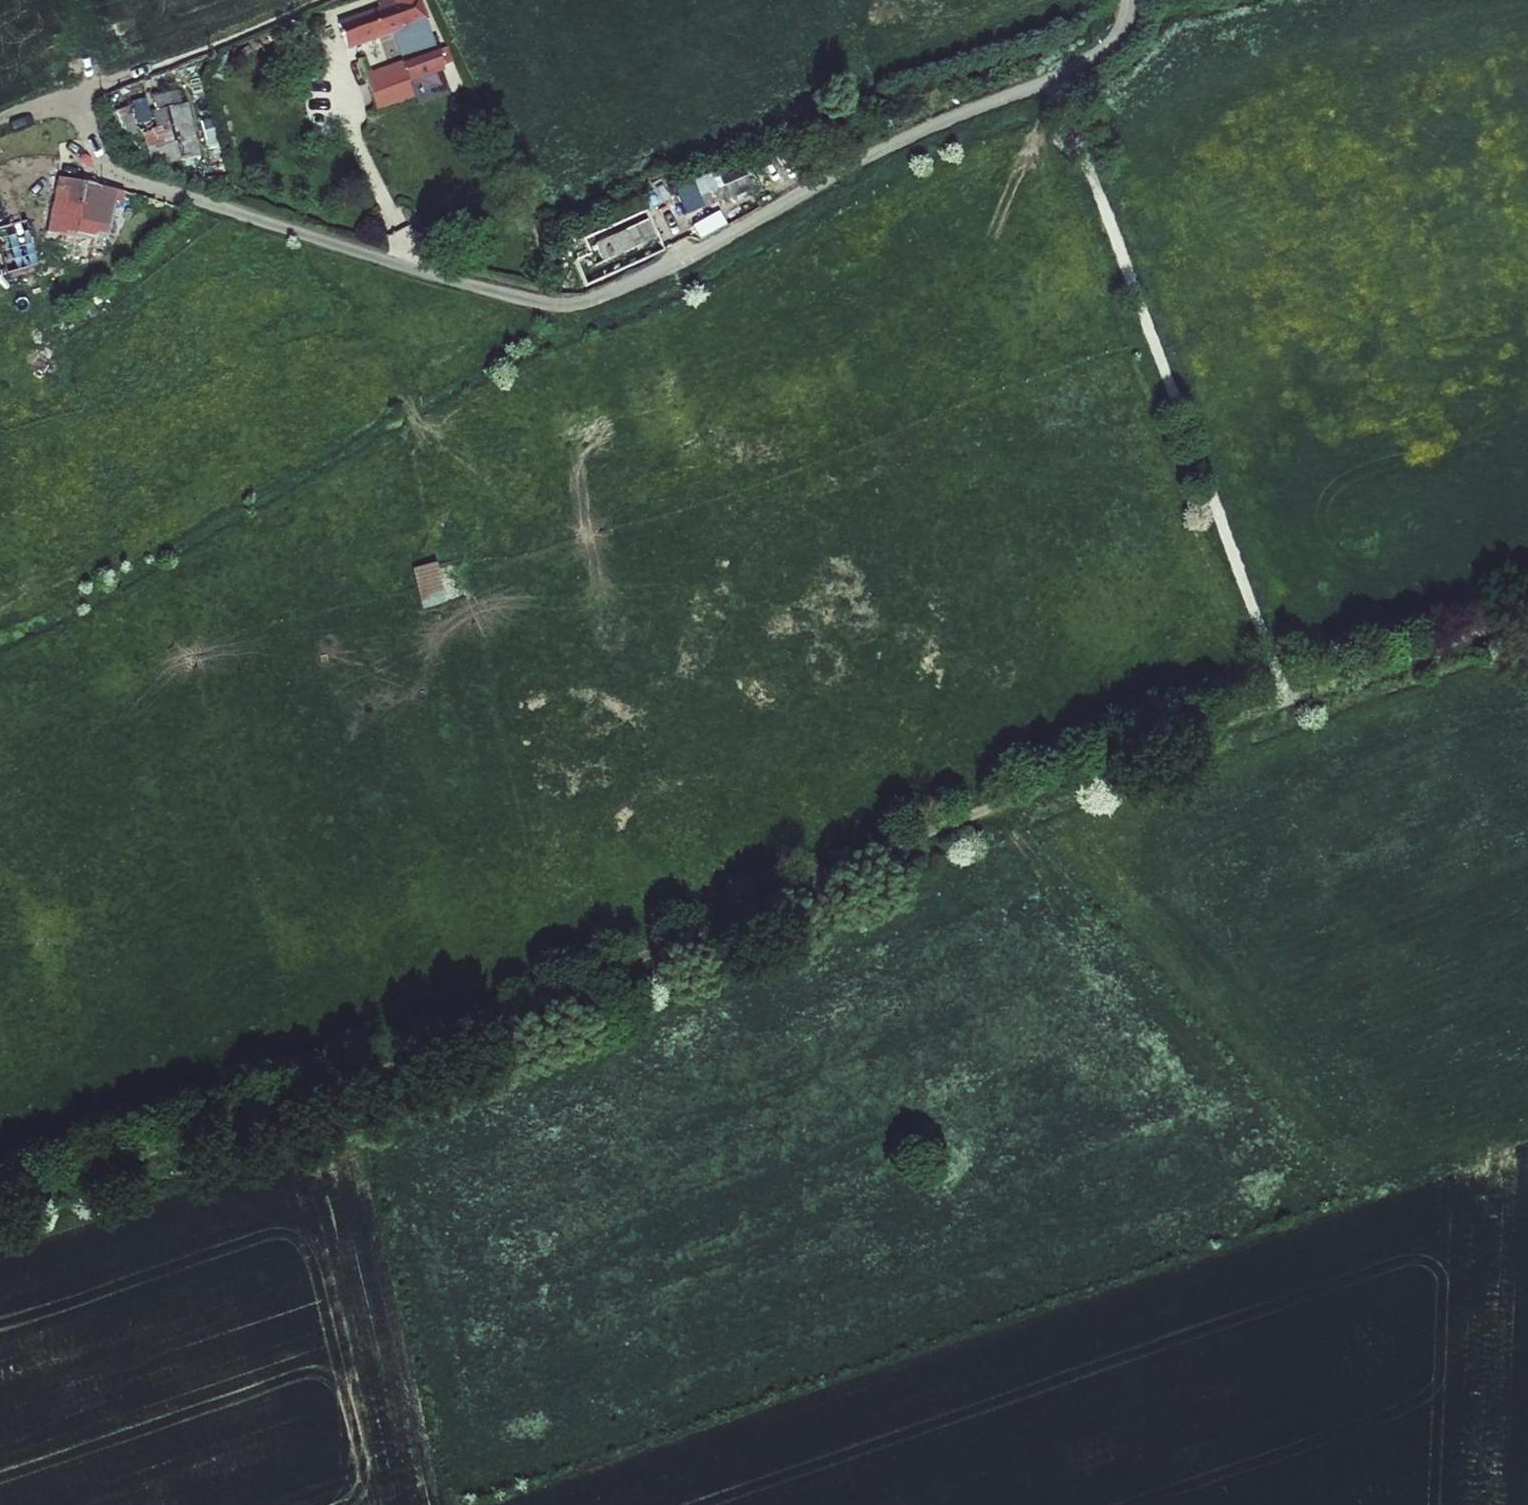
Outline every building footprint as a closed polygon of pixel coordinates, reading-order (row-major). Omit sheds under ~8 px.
[(372,97),(374,96),(408,84),(444,71),(442,66),(437,51),(417,0),(387,0),(378,3),(381,10),(338,25),(347,48),(392,32),(409,26),(420,56),(403,62),(364,76),(372,97)] [(409,26),(392,32),(403,62),(420,56),(409,26)] [(453,62),(448,47),(437,51),(442,66),(453,62)] [(374,96),(379,109),(413,97),(408,84),(374,96)] [(158,129),(144,135),(153,169),(181,162),(196,158),(198,158),(186,105),(180,106),(177,92),(152,98),(158,129)] [(116,138),(136,131),(127,105),(107,112),(116,138)] [(672,198),(680,218),(750,189),(741,168),(695,188),(672,198)] [(57,178),(48,232),(64,235),(87,239),(94,240),(95,234),(101,235),(87,184),(57,178)] [(695,188),(692,180),(668,190),(672,198),(695,188)] [(101,235),(106,236),(114,196),(110,195),(110,191),(101,190),(102,187),(87,184),(101,235)] [(594,282),(660,252),(652,234),(650,228),(647,222),(626,231),(622,222),(591,237),(602,262),(588,268),(594,282)] [(652,234),(658,232),(656,226),(650,228),(652,234)] [(0,233),(0,247),(5,272),(35,265),(27,227),(0,233)] [(438,561),(412,567),(422,608),(448,602),(438,561)]
